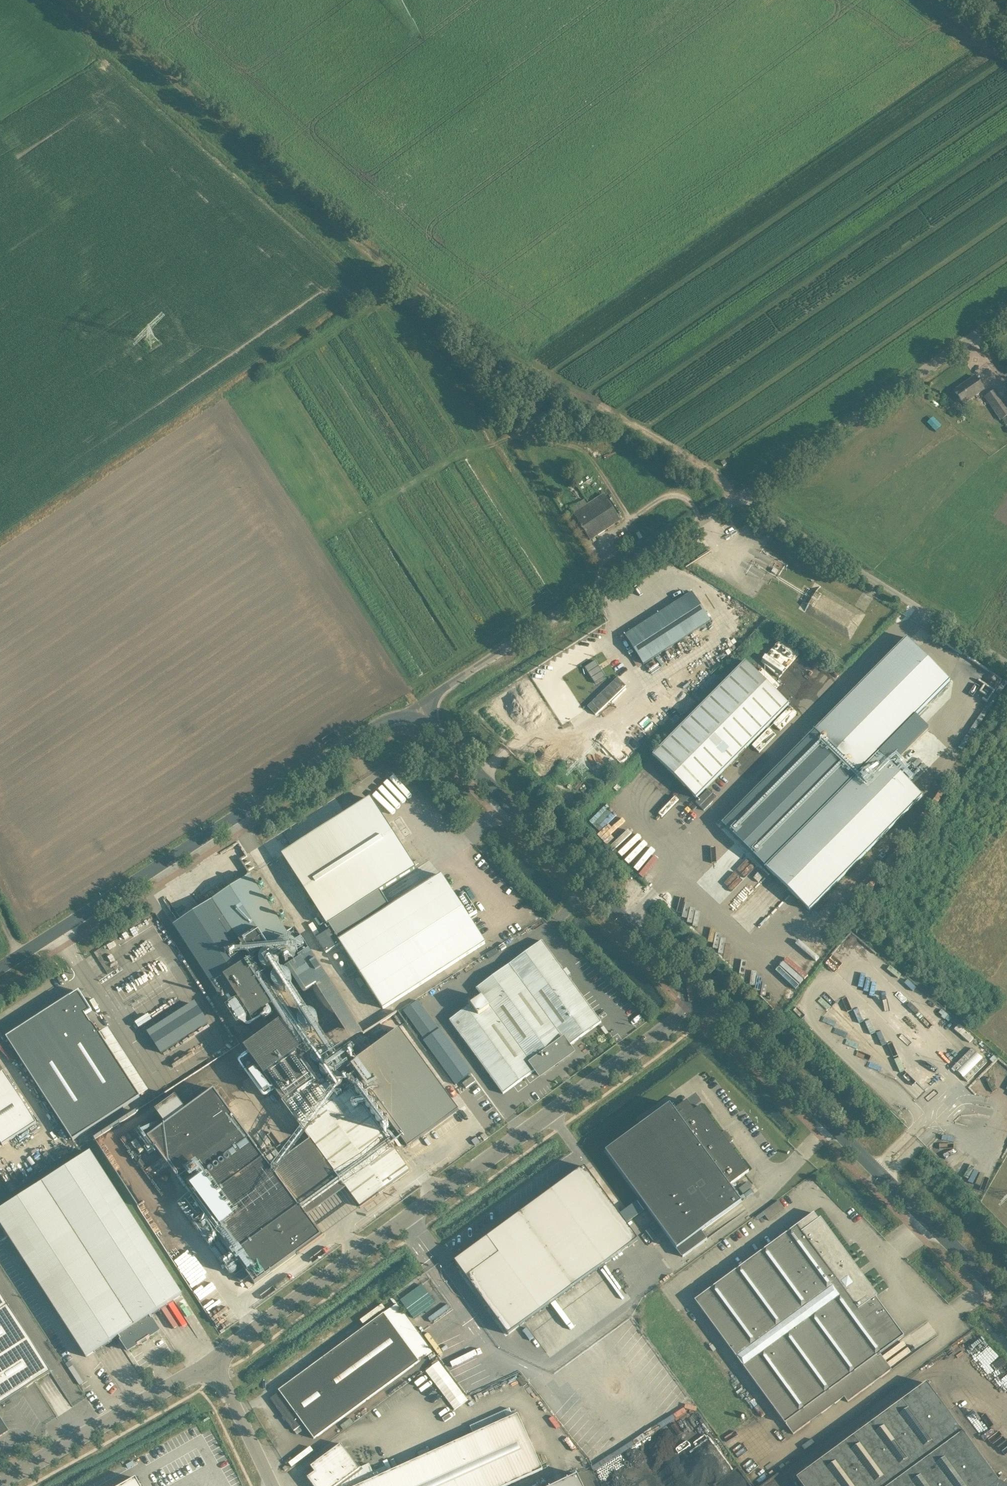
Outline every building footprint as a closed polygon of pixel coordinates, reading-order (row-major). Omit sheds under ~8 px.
[(963,403),(984,389),(975,376),(954,391),(963,403)] [(1006,425),(1006,406),(996,389),(984,397),(1000,420),(1002,419),(1006,425)] [(620,520),(615,512),(604,495),(574,515),(590,540),(620,520)] [(751,525),(755,528),(753,531),(760,535),(764,529),(753,522),(751,525)] [(625,636),(643,664),(711,621),(692,592),(625,636)] [(579,650),(590,642),(581,628),(569,636),(579,650)] [(814,730),(722,824),(766,867),(858,774),(879,753),(916,716),(949,682),(905,639),(814,730)] [(585,668),(595,683),(606,677),(595,661),(585,668)] [(751,667),(745,662),(653,755),(696,798),(789,705),(781,697),(751,667)] [(524,669),(529,675),(536,670),(531,663),(524,669)] [(616,675),(587,706),(596,715),(625,684),(616,675)] [(858,774),(766,867),(764,868),(765,869),(767,868),(810,910),(923,796),(892,765),(928,728),(916,716),(879,753),(858,774)] [(705,809),(716,796),(708,789),(697,802),(705,809)] [(441,875),(390,907),(380,891),(414,869),(398,843),(386,825),(369,799),(284,854),(328,924),(332,929),(317,938),(326,953),(341,943),(383,1008),(485,943),(468,918),(477,912),(466,895),(457,900),(441,875)] [(606,804),(590,821),(600,831),(617,814),(606,804)] [(647,860),(632,846),(629,850),(615,837),(609,844),(644,876),(650,869),(644,864),(647,860)] [(250,876),(174,925),(212,984),(225,1004),(236,996),(251,1019),(278,1002),(251,960),(289,935),(250,876)] [(476,989),(482,997),(449,1020),(503,1094),(536,1070),(540,1075),(572,1052),(569,1046),(601,1022),(542,941),(476,989)] [(345,970),(347,975),(354,971),(351,966),(345,970)] [(7,1037),(8,1039),(73,1140),(138,1098),(90,1025),(88,1023),(88,1021),(84,1014),(90,1010),(78,992),(7,1037)] [(158,1053),(207,1025),(194,1002),(145,1030),(158,1053)] [(945,1012),(941,1009),(939,1013),(942,1015),(941,1016),(944,1019),(945,1019),(948,1022),(951,1018),(945,1012)] [(291,1016),(246,1049),(255,1062),(266,1077),(304,1129),(311,1139),(347,1187),(360,1207),(410,1171),(350,1090),(337,1099),(308,1059),(321,1049),(315,1041),(311,1044),(291,1016)] [(973,1038),(958,1025),(954,1029),(970,1042),(973,1038)] [(354,1074),(344,1081),(350,1090),(360,1083),(408,1148),(449,1118),(459,1110),(399,1028),(389,1036),(348,1066),(354,1074)] [(424,1041),(456,1084),(472,1073),(440,1029),(425,1040),(424,1041)] [(953,1067),(968,1082),(987,1062),(972,1048),(953,1067)] [(0,1075),(0,1141),(3,1145),(37,1123),(4,1072),(0,1075)] [(167,1125),(148,1139),(205,1216),(193,1224),(201,1235),(212,1226),(244,1269),(235,1276),(240,1283),(249,1276),(255,1284),(322,1234),(312,1220),(311,1221),(307,1216),(271,1168),(214,1091),(187,1110),(167,1125)] [(670,1104),(605,1151),(639,1199),(620,1214),(626,1223),(647,1208),(668,1237),(683,1257),(707,1239),(701,1231),(741,1202),(739,1199),(736,1194),(733,1190),(730,1185),(744,1175),(749,1171),(729,1144),(732,1141),(733,1141),(725,1130),(725,1131),(721,1133),(701,1106),(694,1111),(687,1101),(674,1110),(670,1104)] [(2,1226),(0,1227),(0,1241),(0,1242),(9,1236),(86,1357),(119,1336),(129,1351),(160,1331),(150,1316),(183,1295),(91,1152),(0,1211),(0,1223),(2,1226)] [(508,1335),(638,1240),(626,1223),(620,1214),(584,1166),(455,1261),(508,1335)] [(769,1221),(785,1209),(779,1201),(763,1212),(769,1221)] [(876,1294),(875,1295),(819,1219),(818,1219),(814,1213),(695,1300),(785,1423),(793,1434),(844,1397),(848,1402),(890,1371),(878,1355),(904,1336),(875,1297),(877,1295),(876,1294)] [(422,1284),(400,1300),(415,1320),(436,1304),(422,1284)] [(52,1372),(0,1292),(0,1405),(52,1372)] [(384,1313),(279,1390),(280,1392),(271,1399),(294,1431),(303,1424),(314,1439),(419,1362),(384,1313)] [(426,1369),(453,1409),(467,1400),(440,1360),(426,1369)] [(796,1478),(802,1485),(1006,1485),(999,1482),(997,1480),(968,1439),(963,1433),(941,1402),(926,1383),(796,1478)] [(308,1477),(314,1485),(506,1485),(543,1469),(518,1414),(388,1472),(385,1466),(373,1472),(369,1463),(359,1468),(341,1444),(311,1466),(315,1472),(308,1477)] [(670,1427),(631,1447),(640,1464),(679,1445),(670,1427)] [(577,1475),(554,1485),(583,1485),(577,1475)] [(136,1478),(122,1485),(141,1485),(136,1478)]
